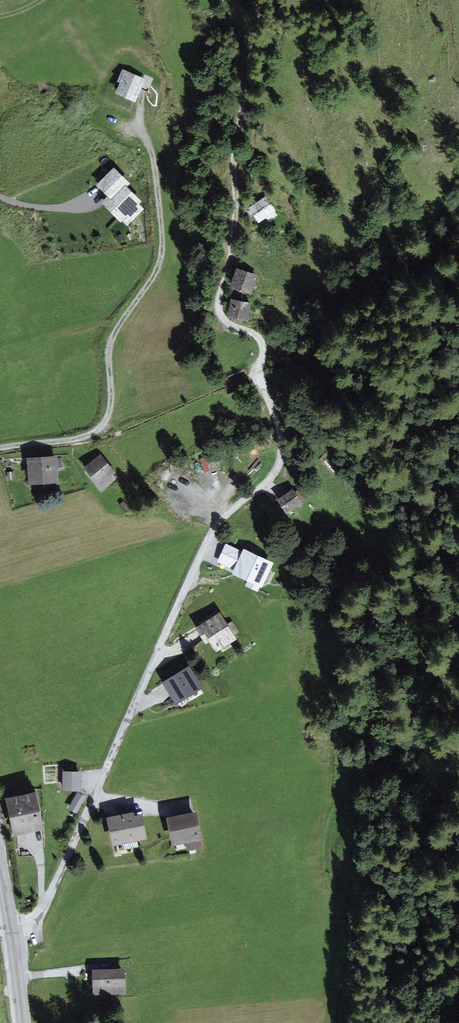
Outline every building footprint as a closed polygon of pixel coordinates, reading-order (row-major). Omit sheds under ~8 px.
[(143,79),(123,71),(119,80),(123,82),(118,93),(133,100),(139,87),(143,79)] [(128,184),(114,170),(98,186),(108,196),(110,197),(104,203),(120,219),(122,217),(126,221),(139,209),(136,206),(139,202),(125,187),(128,184)] [(274,211),(265,198),(250,209),(259,221),(267,216),(274,211)] [(256,276),(237,270),(231,287),(239,290),(250,293),(256,276)] [(249,304),(232,300),(228,316),(246,320),(248,312),(249,304)] [(113,471),(101,456),(87,468),(99,483),(109,475),(113,471)] [(48,458),(28,459),(30,483),(57,481),(55,457),(48,458)] [(301,504),(293,492),(285,497),(279,501),(287,513),(301,504)] [(261,585),(271,563),(244,551),(244,553),(227,545),(219,561),(236,569),(234,573),(249,580),(247,585),(257,590),(259,585),(261,585)] [(227,626),(219,614),(209,620),(197,628),(206,642),(209,640),(215,651),(234,640),(232,636),(238,632),(233,623),(227,626)] [(201,688),(189,668),(164,683),(175,703),(201,688)] [(79,773),(64,773),(64,790),(79,790),(79,773)] [(41,828),(34,795),(9,800),(12,817),(15,833),(41,828)] [(201,847),(194,814),(180,817),(169,819),(173,844),(187,842),(188,849),(201,847)] [(126,816),(109,820),(113,844),(145,838),(141,817),(134,819),(133,815),(126,816)] [(124,992),(123,970),(106,970),(93,971),(94,993),(124,992)]
